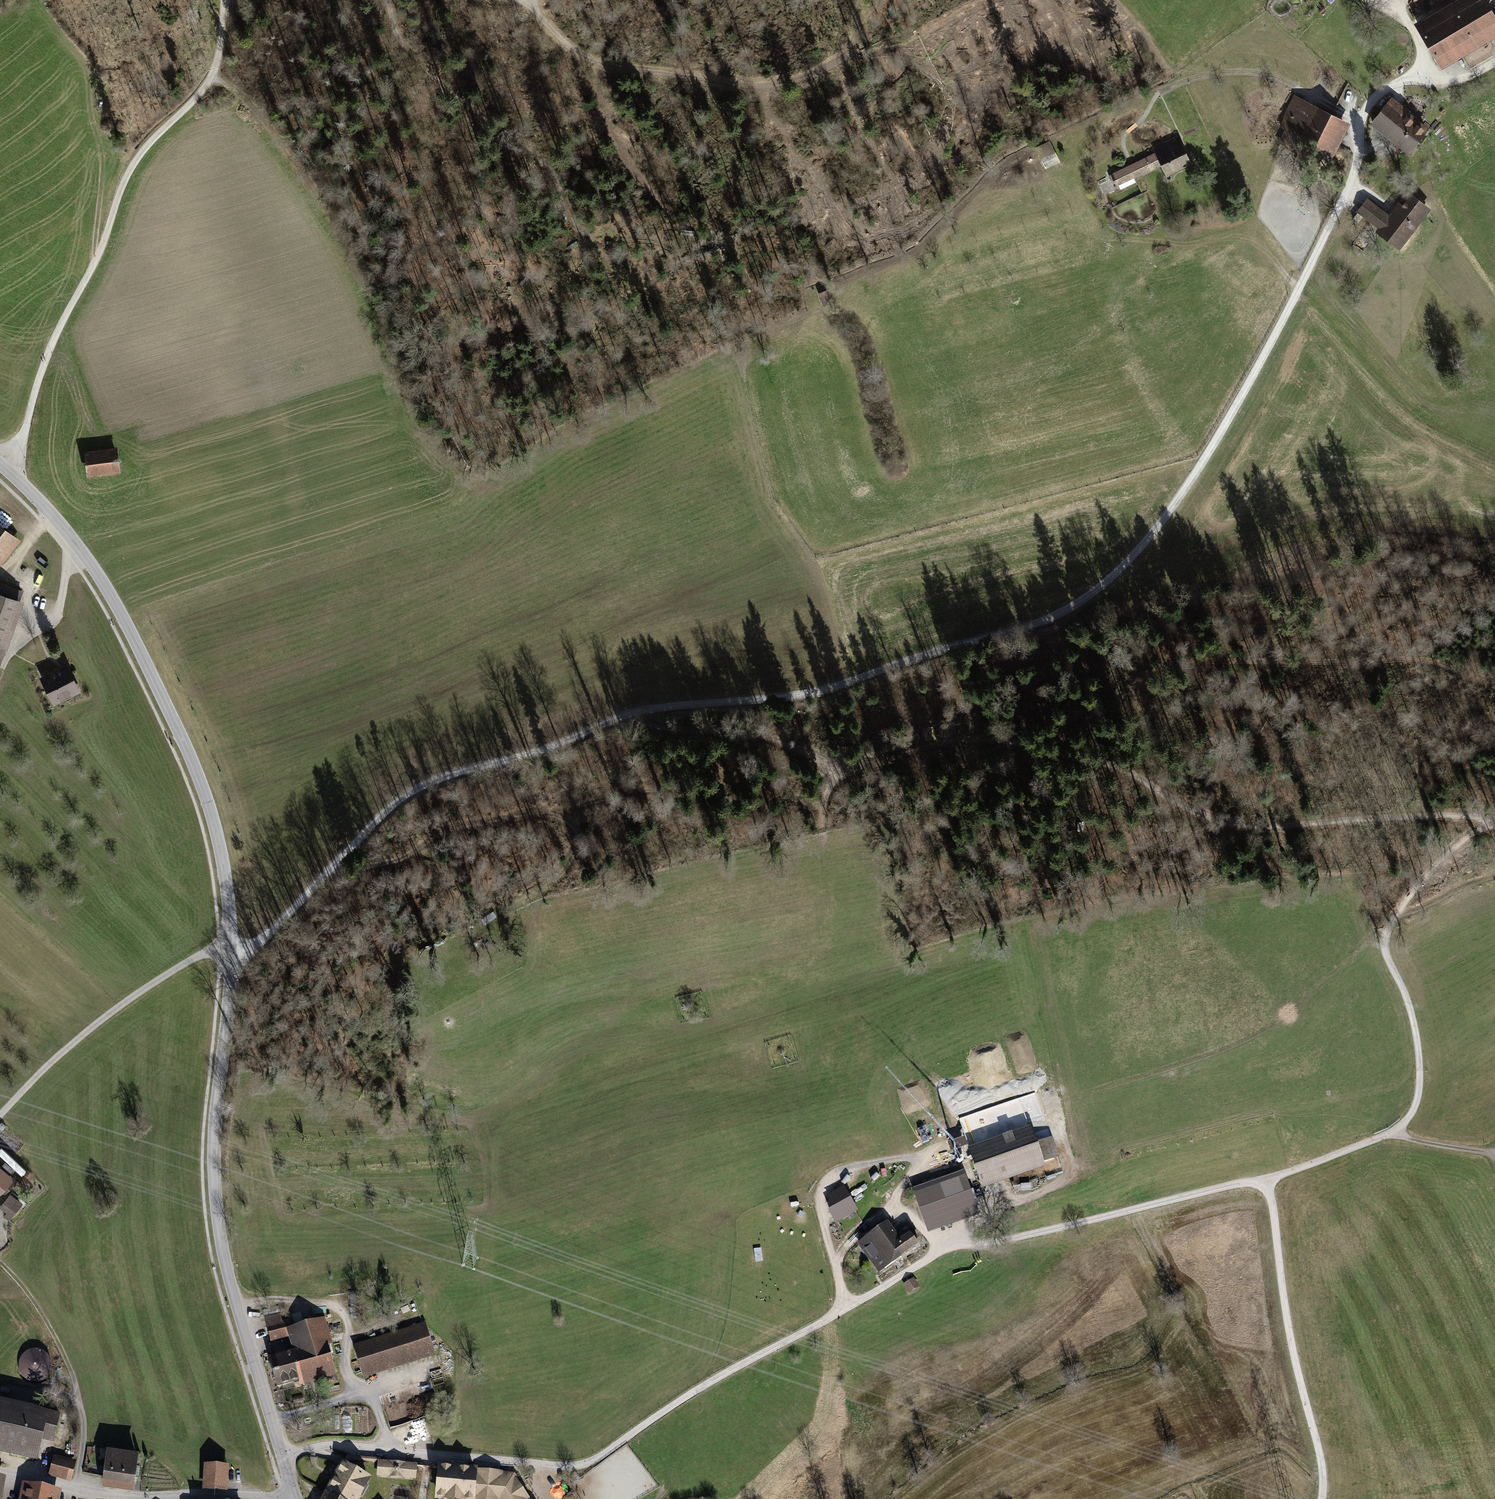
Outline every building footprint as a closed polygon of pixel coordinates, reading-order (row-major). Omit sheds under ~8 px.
[(1484,0),(1472,0),(1420,31),(1441,66),(1494,34),(1494,19),(1484,0)] [(1343,122),(1295,98),(1285,118),(1291,121),(1281,140),(1306,153),(1311,144),(1328,152),(1343,122)] [(1389,101),(1381,112),(1418,142),(1427,131),(1389,101)] [(1410,152),(1418,142),(1381,112),(1373,122),(1410,152)] [(1166,147),(1155,151),(1156,153),(1161,164),(1166,174),(1188,164),(1179,145),(1181,144),(1178,137),(1164,143),(1166,147)] [(1156,153),(1129,166),(1134,177),(1161,164),(1156,153)] [(1134,177),(1129,166),(1110,175),(1113,182),(1115,181),(1119,189),(1136,181),(1134,177)] [(1384,230),(1380,234),(1396,246),(1426,207),(1411,195),(1391,220),(1384,230)] [(1379,209),(1367,200),(1358,212),(1364,216),(1370,221),(1371,220),(1378,210),(1379,209)] [(1371,220),(1384,230),(1391,220),(1378,210),(1371,220)] [(1358,212),(1353,219),(1358,223),(1364,216),(1358,212)] [(828,289),(818,293),(824,306),(833,302),(828,289)] [(116,451),(86,454),(88,473),(118,469),(116,451)] [(13,538),(0,527),(0,554),(13,538)] [(21,592),(0,584),(0,652),(21,592)] [(66,668),(43,680),(54,702),(77,690),(66,668)] [(1031,1126),(968,1148),(982,1189),(1046,1167),(1044,1163),(1061,1157),(1054,1136),(1037,1142),(1031,1126)] [(0,1165),(0,1191),(1,1191),(4,1194),(12,1186),(8,1183),(13,1178),(0,1165)] [(963,1170),(912,1189),(927,1233),(979,1215),(963,1170)] [(843,1186),(826,1196),(832,1208),(827,1210),(835,1223),(857,1211),(843,1186)] [(10,1193),(0,1205),(0,1207),(6,1212),(3,1215),(8,1220),(23,1203),(10,1193)] [(884,1237),(899,1259),(919,1245),(914,1239),(918,1236),(913,1228),(899,1237),(887,1221),(870,1233),(877,1242),(884,1237)] [(877,1242),(870,1233),(857,1243),(878,1274),(899,1259),(884,1237),(877,1242)] [(914,1278),(903,1285),(909,1295),(920,1287),(914,1278)] [(288,1337),(285,1328),(281,1312),(263,1317),(270,1342),(288,1337)] [(324,1317),(285,1328),(288,1337),(292,1350),(267,1357),(275,1388),(298,1382),(300,1386),(336,1376),(327,1345),(332,1344),(324,1317)] [(425,1322),(352,1345),(363,1379),(436,1356),(425,1322)] [(20,1360),(19,1366),(20,1372),(24,1377),(30,1380),(36,1381),(42,1380),(47,1376),(50,1370),(51,1364),(50,1358),(46,1353),(41,1350),(34,1349),(28,1350),(23,1354),(20,1360)] [(0,1400),(0,1453),(38,1462),(43,1441),(55,1444),(62,1415),(0,1400)] [(399,1424),(395,1411),(387,1413),(391,1427),(399,1424)] [(118,1490),(123,1451),(107,1449),(102,1488),(118,1490)] [(123,1451),(118,1490),(134,1492),(139,1454),(123,1451)] [(77,1461),(54,1455),(48,1476),(71,1482),(77,1461)] [(347,1455),(343,1462),(347,1464),(350,1460),(378,1462),(378,1460),(378,1458),(347,1455)] [(417,1463),(378,1460),(378,1462),(376,1477),(415,1480),(417,1465),(417,1463)] [(338,1498),(360,1498),(371,1477),(347,1464),(343,1462),(341,1461),(324,1492),(338,1498)] [(228,1465),(203,1463),(202,1489),(227,1491),(228,1465)] [(513,1472),(477,1469),(477,1467),(438,1464),(437,1467),(434,1498),(531,1498),(513,1472)] [(22,1482),(19,1498),(60,1498),(62,1490),(22,1482)]
